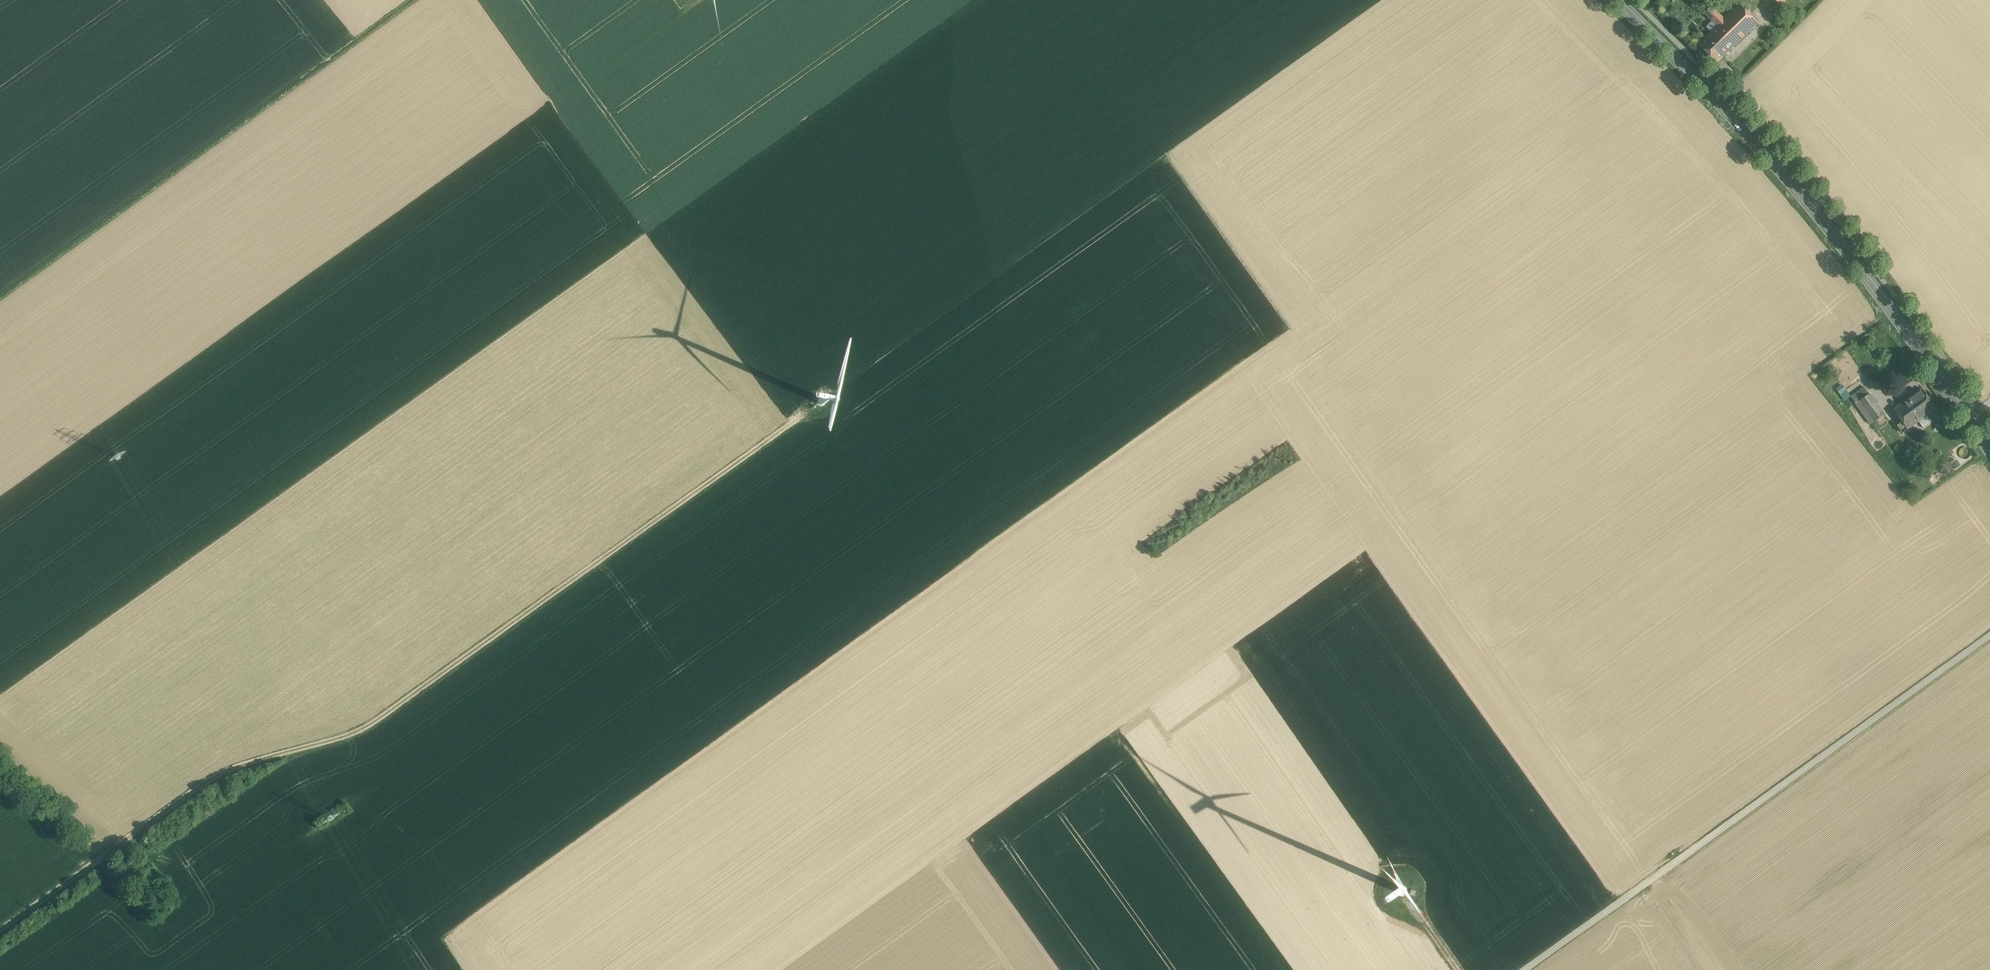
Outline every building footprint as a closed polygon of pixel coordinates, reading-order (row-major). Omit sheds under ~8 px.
[(1758,23),(1739,4),(1724,19),(1717,26),(1736,44),(1758,23)] [(1724,19),(1712,6),(1705,13),(1717,26),(1724,19)] [(1717,26),(1698,44),(1717,63),(1736,44),(1717,26)] [(1843,383),(1836,387),(1845,400),(1851,396),(1843,383)] [(1865,387),(1851,397),(1856,404),(1870,394),(1865,387)] [(1936,408),(1922,389),(1909,398),(1923,418),(1936,408)] [(1884,414),(1870,394),(1856,404),(1870,424),(1884,414)] [(1909,398),(1894,409),(1903,422),(1897,425),(1902,433),(1923,418),(1909,398)]
